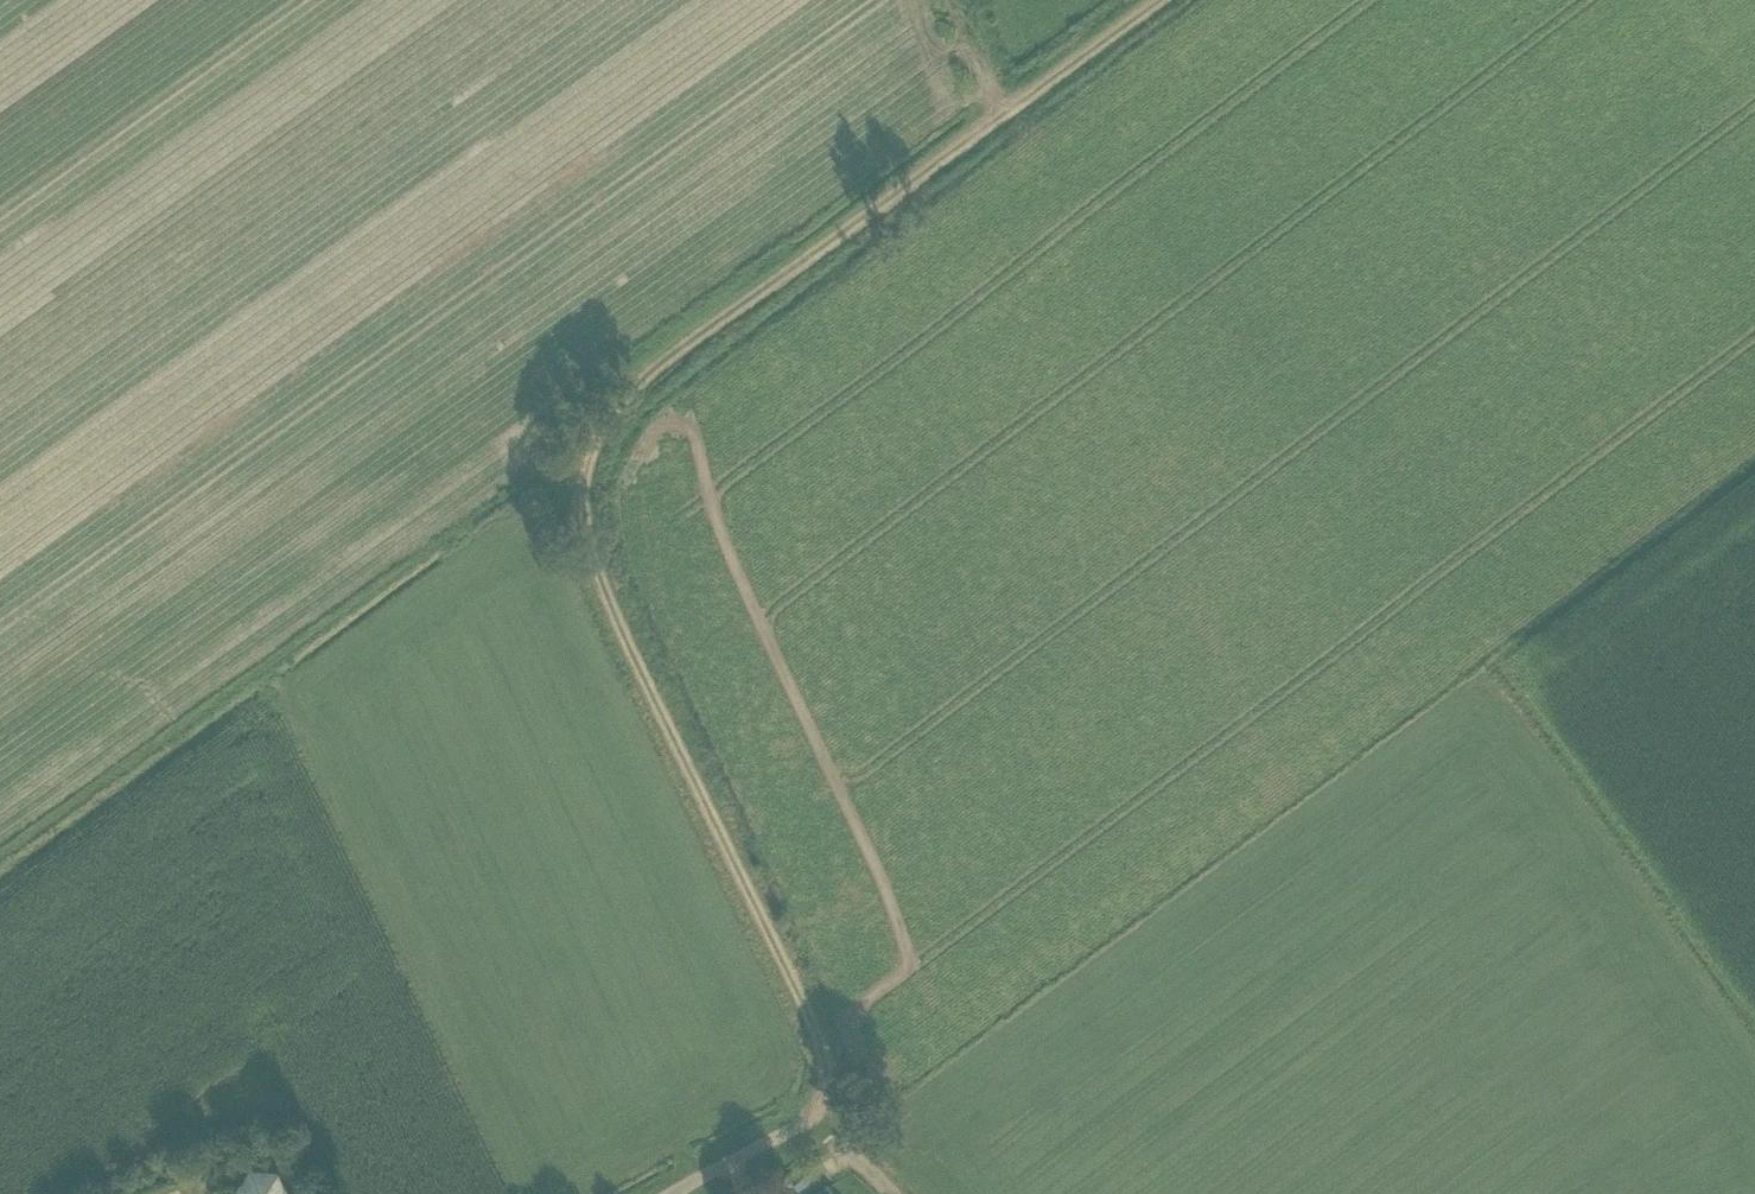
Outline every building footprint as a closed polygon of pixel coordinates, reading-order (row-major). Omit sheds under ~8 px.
[(279,1171),(252,1167),(233,1190),(235,1193),(289,1193),(279,1171)] [(828,1185),(815,1193),(834,1193),(828,1185)]
